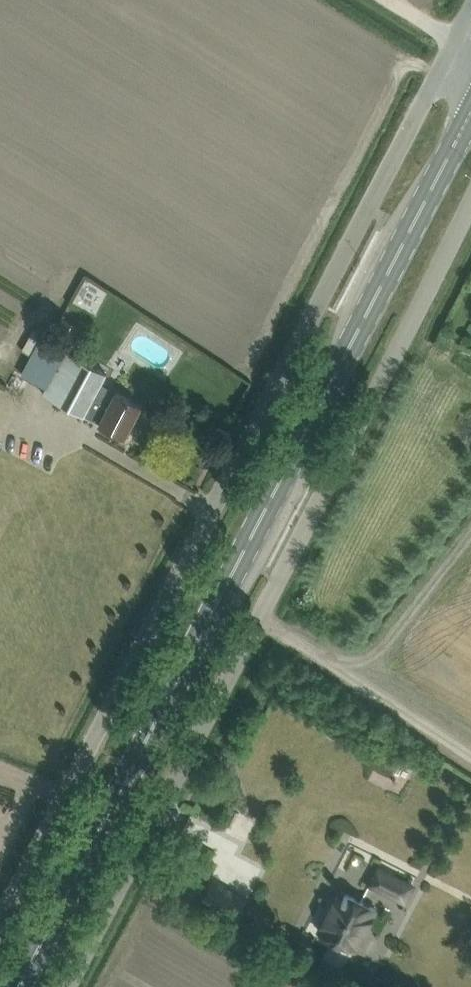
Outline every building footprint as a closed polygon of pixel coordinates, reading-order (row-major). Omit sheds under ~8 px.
[(103,320),(116,291),(91,279),(77,308),(103,320)] [(66,319),(58,335),(74,343),(82,327),(66,319)] [(49,381),(43,393),(88,416),(107,426),(125,436),(141,404),(124,395),(116,391),(104,385),(102,384),(107,373),(95,367),(65,351),(49,381)] [(368,885),(403,901),(412,882),(377,865),(368,885)] [(213,879),(202,901),(213,906),(224,885),(213,879)] [(336,898),(319,930),(340,941),(338,943),(348,948),(350,944),(357,947),(376,908),(363,901),(345,892),(340,900),(336,898)]
